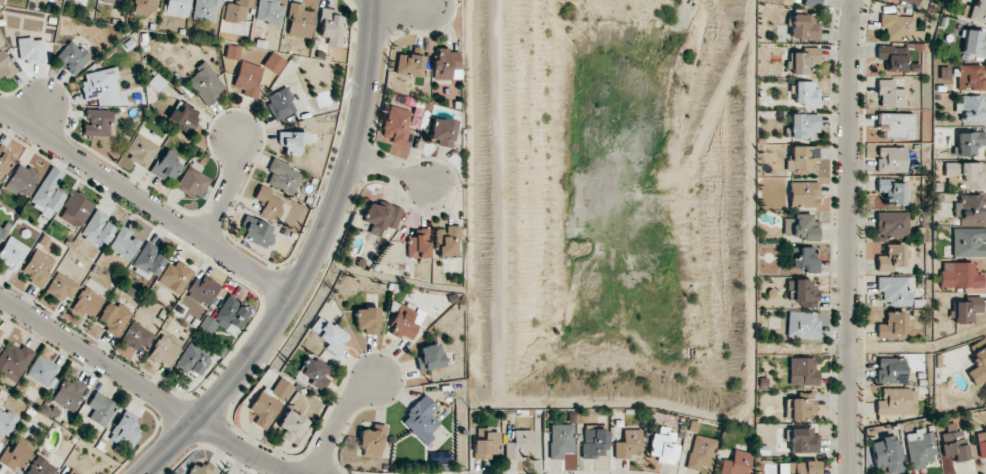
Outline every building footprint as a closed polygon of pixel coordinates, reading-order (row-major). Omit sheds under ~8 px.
[(134,12),(156,14),(157,0),(135,0),(134,12)] [(163,14),(187,17),(189,0),(165,0),(163,14)] [(191,19),(214,23),(217,6),(220,7),(221,0),(195,0),(191,19)] [(245,23),(245,8),(251,9),(252,0),(237,0),(237,4),(225,3),(223,22),(245,23)] [(280,24),(281,0),(257,0),(256,23),(280,24)] [(802,6),(818,9),(820,0),(803,0),(802,6)] [(974,7),(962,4),(959,18),(985,24),(985,0),(975,0),(974,7)] [(303,4),(289,3),(286,35),(311,38),(313,11),(302,10),(303,4)] [(339,47),(345,17),(328,14),(329,9),(322,8),(317,35),(327,37),(326,44),(339,47)] [(819,38),(819,22),(813,22),(813,15),(791,14),(790,38),(819,38)] [(915,16),(880,15),(879,28),(885,28),(885,39),(915,40),(915,16)] [(963,38),(961,54),(985,56),(985,41),(981,41),(982,31),(960,29),(959,38),(963,38)] [(44,38),(18,39),(19,64),(45,63),(44,38)] [(59,63),(74,76),(90,55),(70,39),(58,55),(62,59),(59,63)] [(238,60),(240,47),(226,45),(225,58),(238,60)] [(907,62),(908,47),(877,46),(876,59),(886,60),(886,71),(904,72),(905,62),(907,62)] [(397,53),(394,74),(420,76),(423,48),(412,47),(411,55),(397,53)] [(434,79),(460,79),(459,51),(450,51),(449,48),(434,48),(434,79)] [(789,75),(808,74),(808,63),(819,63),(819,48),(804,48),(804,52),(789,53),(789,75)] [(2,74),(7,79),(17,70),(0,50),(0,76),(2,74)] [(284,61),(271,52),(262,65),(275,74),(284,61)] [(233,87),(243,90),(241,96),(255,99),(262,67),(239,61),(233,87)] [(226,90),(206,63),(185,78),(205,106),(226,90)] [(984,91),(984,78),(980,78),(981,66),(958,65),(957,90),(984,91)] [(98,107),(119,103),(113,78),(118,77),(116,67),(80,74),(85,101),(96,98),(98,107)] [(157,93),(167,82),(156,73),(147,83),(157,93)] [(879,107),(905,107),(905,89),(893,89),(893,80),(877,79),(876,95),(879,95),(879,107)] [(819,106),(819,89),(813,89),(813,82),(793,82),(793,106),(819,106)] [(264,96),(274,121),(296,112),(286,87),(264,96)] [(959,121),(984,122),(984,109),(981,109),(982,96),(960,95),(960,103),(954,103),(954,113),(959,113),(959,121)] [(201,111),(178,100),(169,120),(177,124),(175,128),(190,135),(201,111)] [(412,110),(388,105),(382,136),(391,138),(390,143),(404,146),(412,110)] [(111,110),(86,109),(86,124),(83,124),(83,135),(110,136),(111,110)] [(883,129),(883,138),(913,138),(914,114),(877,113),(877,129),(883,129)] [(819,133),(819,114),(789,114),(789,139),(813,139),(813,133),(819,133)] [(455,120),(432,117),(430,140),(437,141),(437,145),(452,147),(455,120)] [(306,144),(306,132),(277,132),(277,146),(284,146),(284,155),(300,155),(300,144),(306,144)] [(974,156),(974,146),(984,146),(984,132),(956,132),(956,156),(974,156)] [(159,146),(137,133),(123,154),(146,168),(159,146)] [(14,154),(0,144),(0,175),(14,154)] [(788,171),(814,172),(814,160),(818,160),(818,146),(788,146),(788,171)] [(876,172),(906,173),(906,147),(877,147),(876,172)] [(175,155),(164,148),(150,172),(171,185),(181,166),(172,161),(175,155)] [(265,183),(292,194),(301,172),(271,160),(267,171),(270,172),(265,183)] [(209,178),(199,173),(202,167),(189,161),(176,189),(199,200),(209,178)] [(39,173),(18,162),(5,187),(26,198),(39,173)] [(944,162),(943,175),(960,175),(960,189),(985,189),(985,176),(981,176),(981,163),(944,162)] [(63,174),(51,166),(28,204),(50,217),(64,195),(54,189),(63,174)] [(885,205),(906,205),(906,179),(877,180),(877,192),(885,192),(885,205)] [(818,182),(788,182),(789,207),(818,207),(818,182)] [(263,203),(258,213),(273,220),(282,201),(268,195),(271,190),(259,185),(253,198),(263,203)] [(62,208),(64,208),(59,218),(81,228),(93,202),(70,191),(62,208)] [(953,203),(953,220),(983,220),(982,194),(960,195),(960,203),(953,203)] [(368,202),(362,221),(371,224),(369,230),(380,233),(383,226),(395,229),(402,208),(380,202),(379,206),(368,202)] [(80,235),(94,243),(96,240),(105,245),(117,223),(94,210),(80,235)] [(907,211),(876,212),(876,234),(885,234),(885,238),(908,237),(907,211)] [(818,222),(811,222),(811,213),(793,214),(793,218),(782,219),(783,236),(800,236),(800,241),(818,241),(818,222)] [(238,237),(264,247),(273,226),(246,216),(238,237)] [(139,242),(129,236),(132,231),(122,225),(107,249),(128,262),(139,242)] [(460,243),(460,226),(446,226),(446,229),(435,229),(436,255),(456,255),(456,244),(460,243)] [(408,258),(429,258),(428,228),(421,228),(421,235),(407,236),(408,258)] [(951,257),(983,256),(983,239),(984,239),(984,228),(951,228),(951,257)] [(9,236),(0,250),(0,262),(15,271),(29,248),(9,236)] [(166,258),(155,252),(157,247),(146,241),(130,268),(144,276),(147,272),(156,277),(166,258)] [(907,267),(907,245),(886,244),(885,256),(876,256),(876,272),(893,272),(894,266),(907,267)] [(818,273),(818,258),(812,258),(813,247),(798,247),(798,256),(790,255),(789,268),(802,268),(802,273),(818,273)] [(53,259),(34,249),(22,272),(30,276),(27,282),(41,289),(49,274),(46,273),(53,259)] [(168,259),(157,283),(180,294),(191,270),(168,259)] [(982,286),(981,274),(973,274),(973,262),(939,263),(940,288),(982,286)] [(68,303),(78,284),(56,272),(45,290),(68,303)] [(193,277),(185,295),(208,306),(219,283),(203,276),(201,281),(193,277)] [(912,277),(876,277),(876,291),(882,291),(882,304),(912,304),(912,277)] [(787,279),(787,303),(816,304),(816,280),(787,279)] [(72,308),(93,318),(103,297),(82,287),(72,308)] [(203,331),(209,334),(215,324),(226,329),(228,324),(238,329),(247,312),(236,306),(239,299),(224,291),(203,331)] [(981,296),(967,297),(967,302),(952,302),(952,310),(951,310),(951,324),(973,323),(972,313),(981,313),(981,296)] [(97,320),(107,325),(104,331),(117,338),(131,311),(117,303),(115,307),(106,302),(97,320)] [(390,334),(399,339),(401,335),(411,340),(424,314),(399,303),(390,323),(394,325),(390,334)] [(378,308),(355,308),(355,329),(363,329),(364,334),(379,334),(378,308)] [(786,338),(817,338),(818,312),(787,311),(786,338)] [(876,324),(877,339),(905,338),(905,312),(885,312),(885,324),(876,324)] [(327,344),(325,348),(336,357),(345,345),(342,343),(347,336),(318,315),(307,329),(327,344)] [(139,345),(146,349),(154,333),(130,321),(120,342),(137,350),(139,345)] [(180,346),(159,335),(148,357),(169,368),(180,346)] [(984,337),(968,347),(974,356),(970,359),(975,367),(966,372),(974,386),(985,378),(985,340),(984,337)] [(199,376),(209,359),(201,355),(205,349),(189,340),(173,367),(186,375),(189,370),(199,376)] [(420,356),(415,357),(418,371),(444,366),(439,343),(418,347),(420,356)] [(16,382),(34,352),(22,345),(18,351),(6,344),(0,353),(0,373),(16,382)] [(45,387),(57,367),(37,355),(26,375),(45,387)] [(321,390),(330,367),(304,356),(297,374),(311,379),(309,385),(321,390)] [(814,357),(789,358),(789,385),(818,385),(817,369),(814,369),(814,357)] [(905,358),(876,358),(876,384),(906,383),(905,358)] [(51,400),(71,411),(86,384),(65,373),(51,400)] [(295,386),(279,377),(270,393),(261,388),(248,410),(257,416),(253,423),(266,431),(283,402),(284,403),(295,386)] [(917,414),(916,388),(881,389),(881,400),(876,400),(876,415),(917,414)] [(87,406),(93,409),(88,419),(104,427),(116,402),(94,392),(87,406)] [(785,421),(815,420),(814,393),(799,393),(799,399),(785,399),(785,421)] [(437,408),(425,395),(399,420),(425,446),(434,438),(430,434),(440,424),(431,414),(437,408)] [(301,446),(309,434),(303,430),(308,421),(288,408),(274,429),(301,446)] [(116,443),(112,450),(125,457),(139,433),(132,428),(136,422),(131,420),(133,416),(124,411),(107,438),(116,443)] [(953,462),(967,460),(963,430),(954,431),(953,423),(945,424),(946,433),(940,434),(942,457),(953,455),(953,462)] [(573,424),(549,425),(550,460),(563,459),(563,453),(574,453),(573,424)] [(383,457),(383,425),(373,425),(373,430),(359,430),(358,449),(362,449),(362,457),(383,457)] [(657,457),(656,462),(673,464),(677,433),(667,432),(668,428),(658,426),(657,434),(652,433),(649,455),(657,457)] [(582,458),(607,457),(607,427),(582,427),(582,458)] [(784,429),(785,441),(789,441),(789,453),(818,452),(817,434),(812,435),(812,428),(784,429)] [(909,470),(924,469),(923,463),(936,462),(933,432),(924,433),(923,428),(914,429),(914,433),(905,434),(909,470)] [(622,430),(622,442),(613,442),(614,458),(629,458),(629,454),(643,454),(643,429),(622,430)] [(985,457),(985,429),(975,430),(978,458),(985,457)] [(473,459),(499,458),(498,430),(473,430),(473,459)] [(531,430),(512,430),(513,442),(504,442),(505,458),(532,458),(531,430)] [(710,467),(714,438),(692,435),(687,469),(699,471),(700,466),(710,467)] [(33,444),(17,436),(11,449),(5,446),(0,456),(0,464),(13,470),(15,465),(22,468),(33,444)] [(874,469),(885,467),(886,473),(891,473),(902,472),(895,436),(869,441),(874,469)] [(722,459),(719,473),(747,473),(752,453),(733,449),(731,461),(722,459)] [(56,467),(36,455),(25,473),(52,473),(56,467)] [(216,469),(193,460),(187,473),(214,473),(216,469)]
